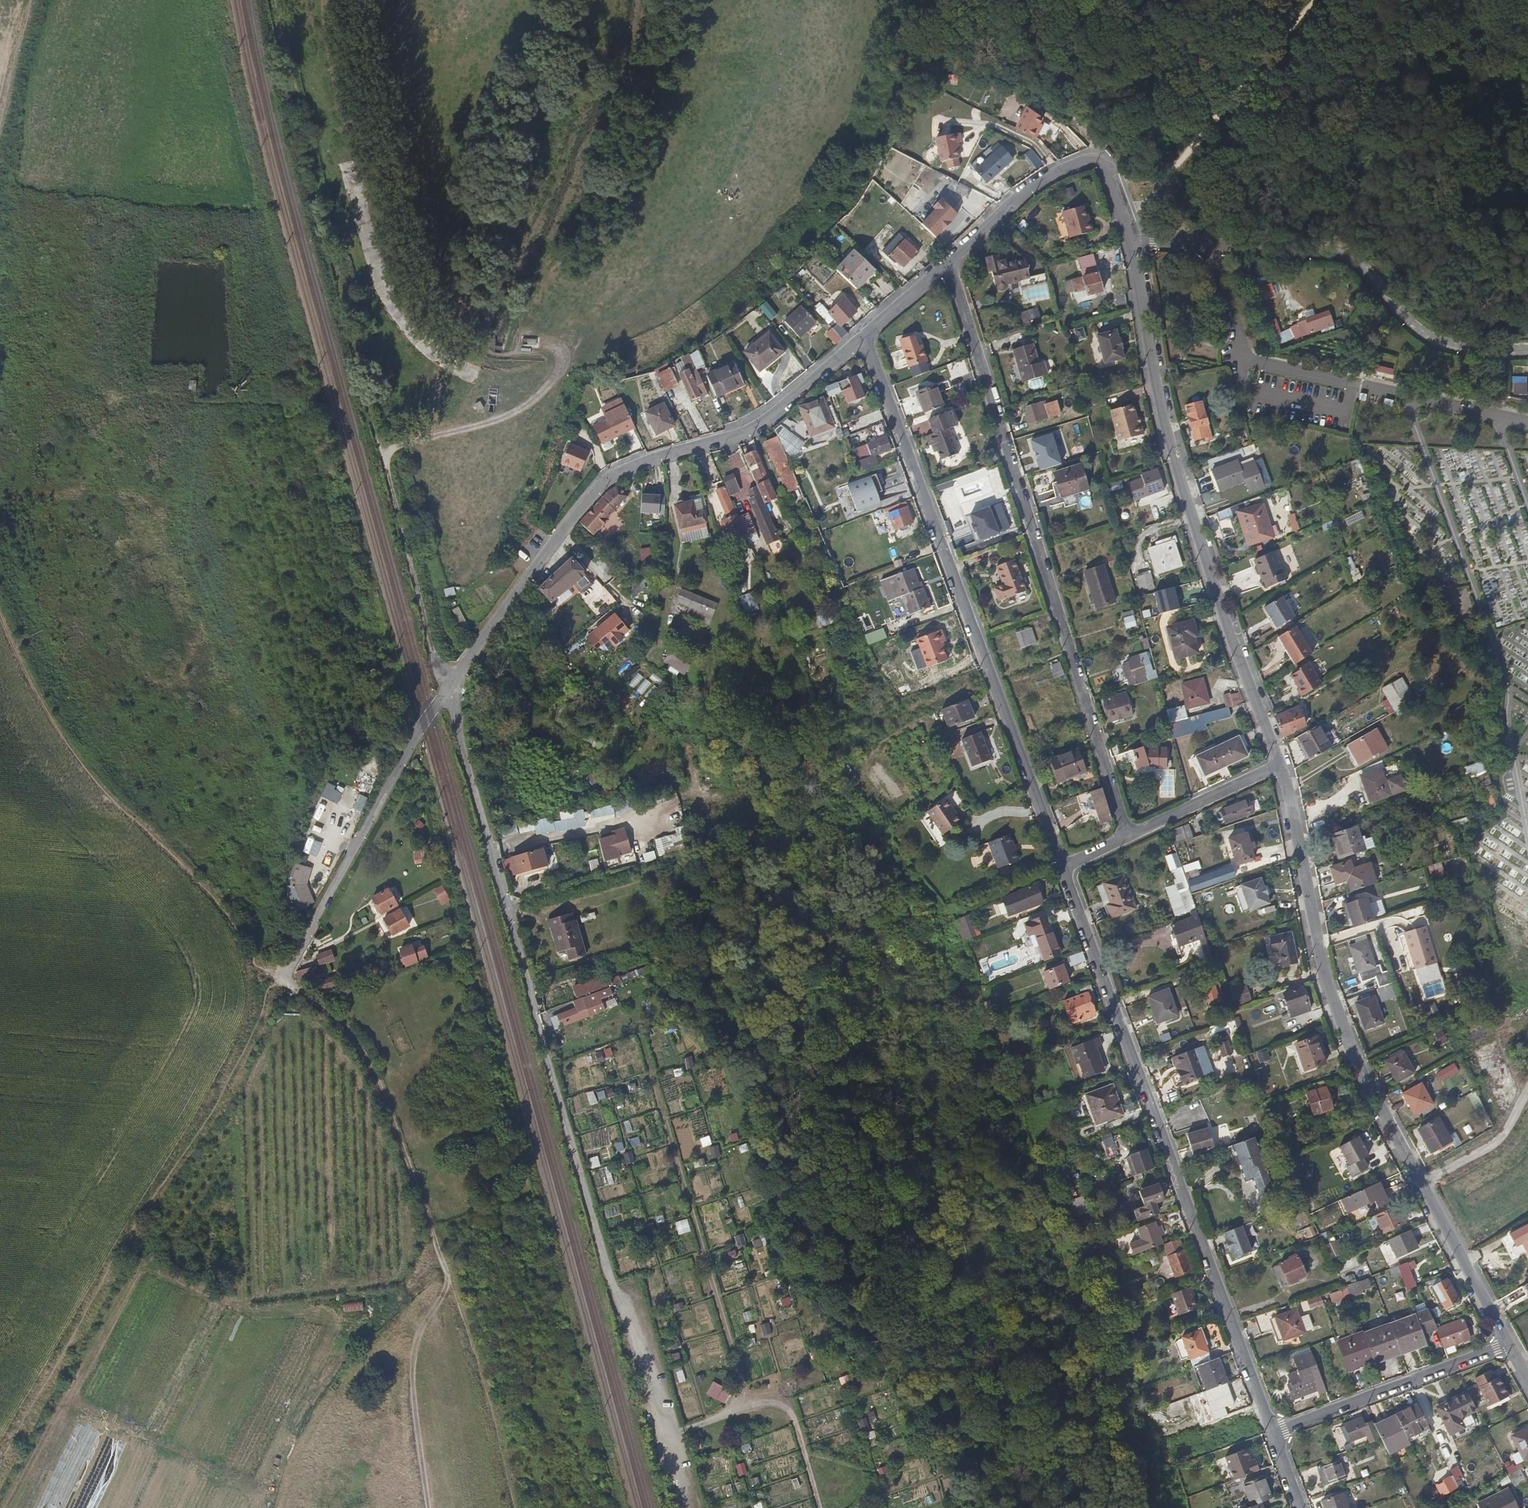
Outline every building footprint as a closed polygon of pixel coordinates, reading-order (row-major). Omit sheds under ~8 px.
[(1015,131),(1035,142),(1038,135),(1036,134),(1042,121),(1026,111),(1015,131)] [(960,144),(959,136),(935,141),(938,163),(943,162),(944,170),(956,169),(954,160),(957,159),(954,144),(960,144)] [(1032,149),(1024,155),(1033,166),(1040,159),(1032,149)] [(992,154),(973,170),(985,183),(1003,167),(992,154)] [(955,183),(952,181),(947,190),(966,199),(970,190),(955,183)] [(935,209),(922,223),(937,236),(959,213),(942,197),(933,207),(935,209)] [(1086,227),(1083,217),(1080,208),(1060,214),(1068,241),(1091,234),(1089,226),(1086,227)] [(895,261),(902,268),(917,252),(901,238),(885,254),(894,263),(895,261)] [(873,272),(852,253),(835,272),(855,291),(873,272)] [(1095,267),(1093,257),(1077,261),(1081,277),(1092,274),(1090,269),(1095,267)] [(1028,280),(1024,262),(1015,264),(1015,263),(1004,265),(1004,262),(999,263),(998,258),(985,261),(988,274),(991,273),(991,288),(995,290),(998,291),(1002,290),(1006,286),(1019,283),(1019,282),(1028,280)] [(1102,293),(1097,275),(1070,283),(1073,293),(1085,290),(1087,297),(1102,293)] [(1264,301),(1278,296),(1272,282),(1259,287),(1264,301)] [(1047,284),(1022,287),(1024,302),(1049,299),(1047,284)] [(769,319),(775,314),(766,302),(759,308),(769,319)] [(837,324),(839,327),(855,313),(846,304),(840,310),(837,307),(834,310),(838,315),(829,323),(833,327),(837,324)] [(801,307),(784,323),(798,339),(815,323),(801,307)] [(1026,319),(1037,315),(1036,309),(1019,314),(1023,328),(1029,326),(1026,319)] [(1333,324),(1328,312),(1327,311),(1313,316),(1297,324),(1302,336),(1333,324)] [(1040,324),(1037,315),(1026,319),(1029,326),(1029,327),(1040,324)] [(846,334),(839,327),(837,324),(833,327),(831,330),(840,340),(846,334)] [(840,340),(831,330),(825,335),(834,345),(840,340)] [(1123,348),(1120,339),(1119,339),(1115,330),(1096,337),(1105,364),(1124,358),(1121,349),(1123,348)] [(766,336),(744,355),(758,373),(781,355),(766,336)] [(927,362),(924,346),(919,347),(917,337),(903,340),(910,366),(927,362)] [(955,344),(953,337),(943,341),(945,348),(955,344)] [(536,347),(537,339),(522,338),(522,346),(536,347)] [(1038,365),(1033,345),(1013,350),(1022,382),(1046,376),(1042,364),(1038,365)] [(895,356),(891,347),(885,349),(889,358),(895,356)] [(1375,358),(1376,352),(1364,348),(1362,354),(1375,358)] [(690,357),(696,371),(696,372),(704,368),(697,351),(690,357)] [(1391,376),(1392,369),(1360,361),(1359,367),(1359,368),(1391,376)] [(732,365),(705,377),(713,396),(721,392),(740,385),(732,365)] [(1175,376),(1173,368),(1166,369),(1168,378),(1175,376)] [(706,395),(696,372),(696,371),(686,375),(685,371),(677,374),(690,401),(706,395)] [(666,400),(678,394),(668,372),(655,378),(666,400)] [(859,385),(863,383),(860,374),(836,383),(840,392),(842,391),(848,405),(864,398),(859,385)] [(1513,376),(1512,395),(1527,395),(1527,377),(1513,376)] [(746,389),(744,383),(740,385),(721,392),(724,398),(746,389)] [(944,406),(936,386),(916,392),(924,414),(944,406)] [(1082,403),(1080,396),(1072,399),(1074,405),(1082,403)] [(602,445),(633,429),(618,400),(606,407),(609,413),(601,417),(603,422),(593,428),(602,445)] [(822,416),(816,400),(798,407),(805,425),(819,420),(818,418),(822,416)] [(1214,438),(1204,401),(1186,405),(1196,443),(1214,438)] [(1048,419),(1044,403),(1026,408),(1030,424),(1048,419)] [(643,412),(653,434),(672,425),(661,404),(643,412)] [(1144,434),(1140,423),(1138,424),(1136,418),(1131,405),(1110,412),(1120,442),(1144,434)] [(957,456),(948,430),(952,428),(947,414),(928,421),(934,434),(926,438),(929,447),(936,445),(938,451),(937,452),(941,462),(957,456)] [(879,425),(876,418),(864,422),(866,429),(879,425)] [(1043,441),(1039,431),(1033,434),(1038,449),(1050,445),(1048,439),(1043,441)] [(797,484),(786,459),(776,435),(762,441),(770,459),(772,460),(785,491),(798,486),(797,484)] [(891,450),(886,437),(856,448),(861,461),(873,456),(891,450)] [(1098,455),(1093,439),(1084,441),(1089,457),(1098,455)] [(591,456),(572,446),(562,463),(581,474),(591,456)] [(766,473),(756,449),(753,449),(751,450),(749,452),(745,454),(765,503),(776,497),(766,473)] [(728,456),(734,478),(736,478),(735,476),(746,473),(740,452),(728,456)] [(877,466),(873,456),(861,461),(858,462),(862,471),(877,466)] [(1359,459),(1351,462),(1356,477),(1364,474),(1359,459)] [(1263,488),(1254,464),(1252,462),(1238,468),(1236,462),(1211,471),(1218,491),(1243,483),(1248,494),(1263,488)] [(1089,496),(1080,466),(1053,474),(1062,504),(1089,496)] [(1134,503),(1165,489),(1157,471),(1141,477),(1142,479),(1127,487),(1134,503)] [(876,474),(871,476),(877,492),(882,490),(876,474)] [(739,490),(736,482),(734,483),(731,475),(722,479),(728,494),(739,490)] [(1209,475),(1196,478),(1199,491),(1212,487),(1209,475)] [(871,476),(848,484),(857,510),(880,502),(877,492),(871,476)] [(956,489),(961,502),(992,491),(987,478),(956,489)] [(776,531),(764,503),(758,486),(748,491),(756,509),(765,530),(770,542),(780,538),(776,531)] [(733,515),(723,488),(714,491),(726,519),(733,515)] [(1217,489),(1201,494),(1204,505),(1220,500),(1217,489)] [(592,535),(619,505),(605,494),(578,523),(592,535)] [(661,495),(642,494),(641,512),(660,513),(660,512),(660,496),(661,495)] [(701,512),(698,500),(691,502),(694,514),(701,512)] [(704,523),(701,512),(694,514),(691,502),(674,506),(679,529),(704,523)] [(1273,538),(1262,505),(1236,513),(1239,523),(1242,523),(1250,546),(1273,538)] [(911,524),(905,507),(888,514),(894,530),(897,529),(898,531),(901,532),(907,530),(908,527),(908,525),(911,524)] [(1233,517),(1229,508),(1215,514),(1218,522),(1233,517)] [(1001,536),(991,511),(972,518),(982,544),(1001,536)] [(1287,516),(1293,532),(1301,529),(1295,513),(1287,516)] [(745,539),(736,517),(733,518),(736,525),(732,527),(738,541),(745,539)] [(1179,556),(1177,548),(1175,549),(1171,539),(1156,544),(1157,548),(1150,550),(1158,574),(1180,567),(1177,557),(1179,556)] [(509,545),(506,543),(496,556),(499,559),(509,545)] [(1283,572),(1273,551),(1255,559),(1264,580),(1265,580),(1268,585),(1283,578),(1281,573),(1283,572)] [(1124,565),(1121,555),(1107,559),(1110,569),(1124,565)] [(1354,581),(1362,578),(1352,556),(1345,559),(1354,581)] [(550,602),(583,575),(576,565),(570,559),(539,589),(550,602)] [(1026,591),(1013,560),(996,566),(1003,585),(994,589),(999,600),(1008,597),(1008,598),(1026,591)] [(1387,570),(1392,578),(1402,573),(1397,565),(1387,570)] [(930,606),(921,582),(919,583),(913,568),(890,577),(897,597),(900,596),(907,614),(930,606)] [(1113,604),(1103,568),(1085,573),(1094,609),(1113,604)] [(1148,592),(1144,577),(1136,579),(1141,594),(1148,592)] [(446,597),(456,596),(455,587),(444,589),(446,597)] [(1174,587),(1154,592),(1160,613),(1180,608),(1174,587)] [(716,605),(681,590),(676,603),(699,613),(711,618),(716,605)] [(1293,615),(1280,595),(1263,606),(1275,627),(1293,615)] [(907,614),(900,596),(897,597),(904,616),(907,614)] [(462,631),(469,628),(459,606),(452,609),(462,631)] [(815,614),(819,628),(827,626),(823,611),(815,614)] [(614,612),(587,638),(602,654),(613,644),(616,647),(633,632),(614,612)] [(1051,621),(1048,614),(1034,618),(1036,626),(1051,621)] [(1141,627),(1138,617),(1135,617),(1134,614),(1122,617),(1127,636),(1139,633),(1138,628),(1141,627)] [(1197,654),(1191,634),(1195,632),(1192,621),(1170,627),(1173,638),(1169,640),(1175,660),(1197,654)] [(1311,653),(1295,626),(1277,637),(1281,645),(1284,643),(1286,647),(1284,649),(1293,664),(1311,653)] [(1036,643),(1031,628),(1016,633),(1021,648),(1036,643)] [(947,662),(940,644),(945,642),(940,631),(918,640),(929,668),(947,662)] [(679,662),(681,658),(671,651),(663,661),(679,673),(684,666),(679,662)] [(1153,674),(1147,655),(1140,657),(1141,661),(1130,664),(1129,666),(1123,668),(1126,680),(1133,678),(1134,679),(1153,674)] [(1054,679),(1065,675),(1059,657),(1048,661),(1054,679)] [(1322,685),(1309,663),(1290,675),(1298,688),(1296,688),(1301,697),(1309,692),(1322,685)] [(1358,676),(1354,666),(1337,677),(1341,685),(1358,676)] [(1438,684),(1430,668),(1405,682),(1414,698),(1438,684)] [(1414,698),(1405,682),(1401,674),(1389,681),(1403,705),(1414,698)] [(1209,704),(1202,680),(1182,685),(1188,709),(1192,708),(1201,706),(1209,704)] [(1403,705),(1389,681),(1381,686),(1386,696),(1380,700),(1388,714),(1403,705)] [(1130,709),(1125,691),(1102,699),(1110,721),(1117,719),(1116,714),(1130,709)] [(1244,703),(1239,692),(1223,696),(1226,708),(1229,707),(1244,703)] [(972,718),(966,701),(940,710),(947,727),(972,718)] [(1305,724),(1298,706),(1275,717),(1279,728),(1282,736),(1293,732),(1293,729),(1305,724)] [(1206,724),(1232,717),(1229,707),(1226,708),(1204,715),(1206,724)] [(1184,721),(1180,708),(1167,712),(1171,724),(1184,721)] [(1117,719),(1132,714),(1130,709),(1116,714),(1117,719)] [(1208,729),(1206,724),(1204,715),(1187,720),(1184,721),(1171,724),(1171,728),(1174,739),(1208,729)] [(1330,747),(1317,725),(1297,737),(1309,759),(1330,747)] [(1349,750),(1378,734),(1375,729),(1347,745),(1349,750)] [(357,733),(356,740),(368,741),(369,735),(357,733)] [(991,761),(980,734),(962,741),(968,754),(974,768),(991,761)] [(1356,761),(1385,746),(1378,734),(1349,750),(1356,761)] [(1248,756),(1238,737),(1217,747),(1226,767),(1248,756)] [(1442,744),(1443,753),(1452,751),(1451,742),(1442,744)] [(1167,768),(1167,752),(1158,752),(1158,749),(1143,749),(1143,746),(1131,749),(1134,760),(1137,768),(1148,766),(1154,766),(1154,768),(1167,768)] [(1358,765),(1375,754),(1378,754),(1387,749),(1385,746),(1356,761),(1358,765)] [(1226,767),(1217,747),(1196,757),(1205,777),(1226,767)] [(1134,760),(1131,749),(1123,752),(1125,762),(1129,761),(1134,760)] [(1085,771),(1078,751),(1051,761),(1051,764),(1049,765),(1056,784),(1076,777),(1076,775),(1085,771)] [(974,768),(968,754),(964,755),(970,770),(974,768)] [(972,773),(993,765),(991,761),(974,768),(970,770),(972,773)] [(1468,776),(1487,770),(1484,761),(1465,767),(1468,776)] [(1162,797),(1175,797),(1174,770),(1162,771),(1162,797)] [(1378,803),(1372,777),(1336,788),(1343,815),(1358,810),(1378,803)] [(339,803),(343,788),(326,783),(322,798),(339,803)] [(1343,815),(1336,788),(1332,790),(1341,819),(1359,813),(1358,810),(1343,815)] [(1112,820),(1102,790),(1091,793),(1092,796),(1078,801),(1083,817),(1096,812),(1099,821),(1108,818),(1109,821),(1112,820)] [(952,817),(948,810),(950,809),(944,800),(925,813),(940,835),(959,822),(954,815),(952,817)] [(1252,814),(1247,800),(1220,810),(1225,823),(1252,814)] [(319,805),(315,819),(330,823),(334,809),(319,805)] [(594,810),(596,819),(614,813),(611,805),(594,810)] [(352,831),(358,818),(345,811),(338,824),(352,831)] [(535,832),(534,823),(519,824),(520,832),(535,832)] [(1226,839),(1247,833),(1245,826),(1224,832),(1226,839)] [(1360,853),(1353,829),(1331,836),(1338,859),(1360,853)] [(1173,845),(1191,838),(1189,831),(1170,838),(1173,845)] [(634,855),(627,832),(599,841),(606,863),(634,855)] [(655,838),(658,855),(677,853),(675,835),(655,838)] [(1011,853),(1008,845),(1011,844),(1008,835),(986,843),(995,869),(1017,860),(1014,852),(1011,853)] [(1252,860),(1244,836),(1229,841),(1236,865),(1252,860)] [(654,858),(651,845),(640,848),(643,861),(654,858)] [(425,850),(414,850),(414,864),(425,863),(425,850)] [(536,869),(532,855),(534,854),(534,852),(510,858),(515,875),(536,869)] [(598,858),(589,860),(591,873),(601,871),(598,858)] [(388,879),(403,862),(400,859),(385,876),(388,879)] [(1231,865),(1188,880),(1193,892),(1236,877),(1231,865)] [(1371,886),(1365,868),(1348,873),(1346,865),(1328,870),(1332,885),(1344,881),(1348,894),(1371,886)] [(1136,908),(1124,875),(1106,882),(1114,902),(1108,905),(1113,917),(1136,908)] [(1265,896),(1266,896),(1263,887),(1262,887),(1259,878),(1239,885),(1248,911),(1258,907),(1268,904),(1265,896)] [(309,897),(304,882),(297,884),(302,900),(309,897)] [(1043,902),(1035,882),(1014,893),(1016,898),(1004,903),(1007,911),(1033,901),(1035,905),(1043,902)] [(377,892),(386,888),(384,884),(375,889),(377,892)] [(441,905),(450,900),(443,885),(434,889),(441,905)] [(1195,910),(1190,895),(1187,887),(1178,890),(1186,914),(1195,910)] [(396,906),(387,889),(371,898),(380,915),(396,906)] [(1205,903),(1216,899),(1212,889),(1201,893),(1205,903)] [(1016,898),(1014,893),(1002,898),(1004,903),(1016,898)] [(1369,924),(1362,901),(1350,904),(1340,908),(1346,925),(1348,931),(1369,924)] [(1340,908),(1350,904),(1349,902),(1337,906),(1343,925),(1346,925),(1340,908)] [(408,927),(399,911),(383,919),(392,936),(408,927)] [(582,923),(597,919),(595,912),(580,916),(582,923)] [(584,956),(573,920),(563,922),(561,915),(548,919),(558,951),(569,948),(572,959),(584,956)] [(410,932),(446,920),(444,916),(409,929),(410,932)] [(1059,954),(1046,917),(1026,924),(1029,935),(1035,933),(1045,959),(1059,954)] [(1200,938),(1192,917),(1171,925),(1178,946),(1200,938)] [(1434,962),(1422,927),(1402,934),(1414,969),(1434,962)] [(1297,963),(1290,934),(1276,937),(1282,966),(1297,963)] [(972,943),(972,942),(975,940),(974,936),(961,941),(963,947),(972,943)] [(1375,967),(1366,941),(1351,947),(1359,972),(1375,967)] [(417,962),(411,945),(400,949),(405,966),(417,962)] [(985,968),(978,949),(974,950),(973,947),(966,949),(974,972),(985,968)] [(1085,959),(1082,952),(1070,957),(1073,964),(1085,959)] [(1214,964),(1210,953),(1202,956),(1206,967),(1214,964)] [(328,961),(326,954),(321,956),(321,954),(310,958),(312,966),(328,961)] [(611,985),(664,964),(662,959),(620,975),(619,975),(610,978),(608,974),(593,979),(591,975),(584,978),(586,982),(573,987),(576,997),(608,985),(609,986),(611,985)] [(314,975),(311,967),(297,971),(300,980),(314,975)] [(1068,980),(1063,967),(1043,974),(1048,988),(1068,980)] [(1391,984),(1389,978),(1388,976),(1377,980),(1379,988),(1391,984)] [(335,989),(332,978),(319,981),(321,989),(331,986),(332,989),(335,989)] [(1095,1015),(1090,1003),(1092,1002),(1094,998),(1092,994),(1090,993),(1091,988),(1089,983),(1074,989),(1077,996),(1062,1002),(1071,1024),(1095,1015)] [(1220,1002),(1217,994),(1213,984),(1202,988),(1209,1006),(1220,1002)] [(1396,998),(1391,984),(1379,988),(1376,989),(1381,1002),(1396,998)] [(583,1005),(601,997),(611,993),(610,990),(613,989),(611,985),(609,986),(599,989),(572,1000),(575,1007),(556,1014),(560,1024),(586,1014),(583,1005)] [(1250,1002),(1244,986),(1224,993),(1230,1010),(1250,1002)] [(1309,1011),(1301,988),(1283,995),(1292,1018),(1309,1011)] [(1178,1017),(1168,990),(1148,998),(1158,1025),(1178,1017)] [(1385,1022),(1376,996),(1357,1003),(1366,1029),(1385,1022)] [(605,1008),(601,997),(583,1005),(586,1014),(587,1015),(605,1008)] [(560,1024),(556,1014),(550,1017),(555,1029),(561,1026),(560,1024)] [(1250,1054),(1237,1017),(1232,1018),(1236,1028),(1246,1056),(1250,1054)] [(1148,1032),(1147,1025),(1135,1027),(1136,1034),(1148,1032)] [(1435,1034),(1441,1045),(1449,1041),(1443,1030),(1435,1034)] [(1102,1064),(1095,1047),(1101,1044),(1098,1035),(1075,1044),(1081,1058),(1083,1057),(1090,1073),(1094,1072),(1092,1068),(1102,1064)] [(1327,1063),(1317,1037),(1295,1045),(1298,1054),(1299,1053),(1305,1071),(1327,1063)] [(1231,1053),(1226,1040),(1215,1044),(1221,1057),(1231,1053)] [(604,1057),(613,1056),(612,1048),(603,1049),(604,1057)] [(1205,1072),(1196,1048),(1173,1057),(1182,1081),(1205,1072)] [(1414,1073),(1403,1053),(1385,1063),(1396,1083),(1414,1073)] [(693,1057),(684,1058),(686,1069),(695,1067),(693,1057)] [(1090,1073),(1083,1057),(1081,1058),(1078,1059),(1085,1076),(1090,1073)] [(1234,1059),(1226,1061),(1229,1073),(1236,1071),(1234,1059)] [(1454,1063),(1436,1073),(1441,1081),(1459,1071),(1454,1063)] [(628,1085),(630,1092),(638,1090),(636,1083),(628,1085)] [(1116,1103),(1113,1096),(1116,1094),(1112,1084),(1093,1091),(1084,1094),(1095,1123),(1122,1113),(1119,1102),(1116,1103)] [(1431,1105),(1420,1085),(1402,1095),(1413,1115),(1431,1105)] [(587,1093),(591,1104),(608,1099),(604,1087),(587,1093)] [(1084,1094),(1093,1091),(1092,1087),(1080,1091),(1091,1125),(1095,1123),(1084,1094)] [(1333,1109),(1326,1087),(1306,1093),(1309,1102),(1318,1099),(1323,1113),(1333,1109)] [(1478,1091),(1470,1093),(1474,1109),(1482,1107),(1478,1091)] [(1323,1113),(1318,1099),(1309,1102),(1314,1116),(1323,1113)] [(1452,1143),(1442,1126),(1438,1118),(1421,1127),(1425,1134),(1422,1136),(1430,1151),(1433,1150),(1444,1144),(1445,1146),(1452,1143)] [(1215,1147),(1209,1128),(1187,1135),(1193,1155),(1215,1147)] [(1274,1190),(1256,1136),(1234,1144),(1246,1179),(1253,1176),(1259,1195),(1274,1190)] [(1369,1156),(1366,1150),(1363,1144),(1360,1138),(1341,1148),(1351,1167),(1348,1168),(1352,1177),(1369,1168),(1364,1159),(1369,1156)] [(718,1145),(709,1148),(712,1159),(721,1156),(718,1145)] [(1152,1169),(1145,1150),(1129,1155),(1136,1174),(1152,1169)] [(631,1151),(623,1154),(627,1164),(635,1162),(631,1151)] [(605,1185),(614,1183),(610,1167),(601,1169),(605,1185)] [(1386,1199),(1378,1183),(1342,1200),(1348,1212),(1373,1200),(1375,1204),(1386,1199)] [(1163,1199),(1158,1184),(1142,1190),(1148,1206),(1145,1207),(1145,1206),(1143,1207),(1144,1209),(1135,1212),(1138,1220),(1159,1213),(1155,1203),(1163,1199)] [(1148,1206),(1142,1190),(1139,1191),(1145,1206),(1145,1207),(1148,1206)] [(1076,1217),(1088,1213),(1082,1196),(1070,1200),(1076,1217)] [(1404,1223),(1396,1206),(1370,1218),(1375,1228),(1380,1226),(1383,1233),(1404,1223)] [(1328,1238),(1316,1212),(1310,1215),(1319,1236),(1322,1241),(1328,1238)] [(676,1222),(679,1235),(691,1232),(688,1219),(676,1222)] [(1159,1236),(1163,1233),(1161,1226),(1156,1228),(1154,1222),(1137,1229),(1144,1249),(1161,1243),(1159,1236)] [(1509,1232),(1514,1244),(1520,1242),(1527,1257),(1527,1222),(1509,1232)] [(1251,1251),(1241,1226),(1224,1232),(1227,1239),(1226,1240),(1230,1250),(1231,1250),(1234,1258),(1251,1251)] [(1417,1248),(1409,1231),(1389,1239),(1388,1239),(1393,1250),(1392,1250),(1396,1257),(1417,1248)] [(743,1234),(735,1236),(738,1247),(746,1245),(743,1234)] [(752,1242),(754,1249),(766,1246),(764,1238),(752,1242)] [(1191,1270),(1179,1238),(1162,1244),(1175,1276),(1191,1270)] [(1306,1276),(1296,1254),(1288,1257),(1289,1260),(1279,1264),(1288,1284),(1306,1276)] [(1417,1285),(1408,1261),(1398,1265),(1407,1289),(1417,1285)] [(1336,1286),(1330,1271),(1324,1274),(1325,1277),(1329,1288),(1336,1286)] [(1460,1301),(1448,1278),(1434,1286),(1446,1309),(1460,1301)] [(1361,1291),(1358,1281),(1346,1285),(1349,1295),(1361,1291)] [(1349,1295),(1346,1285),(1341,1287),(1338,1288),(1339,1290),(1330,1293),(1334,1307),(1345,1303),(1343,1298),(1349,1295)] [(1198,1306),(1191,1286),(1173,1292),(1180,1313),(1198,1306)] [(1364,1297),(1361,1291),(1349,1295),(1352,1301),(1364,1297)] [(1321,1294),(1307,1300),(1311,1309),(1325,1304),(1321,1294)] [(1352,1301),(1349,1295),(1343,1298),(1345,1303),(1352,1301)] [(790,1297),(781,1299),(782,1307),(792,1305),(790,1297)] [(361,1301),(342,1303),(343,1313),(363,1312),(361,1301)] [(1303,1332),(1295,1309),(1275,1317),(1283,1339),(1303,1332)] [(1438,1327),(1436,1323),(1430,1310),(1417,1315),(1426,1340),(1432,1338),(1430,1333),(1438,1330),(1438,1329),(1438,1327)] [(1265,1313),(1255,1318),(1261,1332),(1271,1328),(1265,1313)] [(1426,1340),(1417,1315),(1390,1325),(1400,1352),(1427,1342),(1426,1340)] [(1471,1338),(1463,1319),(1438,1329),(1438,1330),(1445,1348),(1471,1338)] [(768,1322),(761,1325),(764,1336),(772,1333),(768,1322)] [(1400,1352),(1390,1325),(1390,1324),(1364,1334),(1373,1359),(1374,1360),(1390,1355),(1400,1352)] [(1207,1352),(1199,1330),(1181,1337),(1189,1359),(1207,1352)] [(1373,1359),(1364,1334),(1363,1331),(1337,1341),(1347,1368),(1373,1359)] [(1210,1360),(1207,1352),(1189,1359),(1193,1366),(1197,1365),(1210,1360)] [(680,1353),(672,1354),(673,1363),(681,1362),(680,1353)] [(1227,1383),(1218,1357),(1210,1360),(1197,1365),(1206,1390),(1227,1383)] [(1325,1387),(1318,1370),(1312,1373),(1310,1366),(1287,1375),(1296,1398),(1325,1387)] [(1507,1396),(1498,1377),(1478,1386),(1487,1406),(1507,1396)] [(733,1392),(713,1382),(706,1394),(726,1404),(733,1392)] [(1469,1389),(1474,1397),(1481,1393),(1476,1385),(1469,1389)] [(1476,1411),(1467,1392),(1449,1401),(1448,1399),(1443,1401),(1457,1431),(1463,1428),(1458,1420),(1476,1411)] [(1457,1431),(1443,1401),(1441,1402),(1442,1405),(1436,1408),(1449,1435),(1457,1431)] [(1428,1428),(1417,1404),(1395,1415),(1406,1438),(1428,1428)] [(1406,1438),(1395,1415),(1394,1416),(1395,1418),(1387,1422),(1385,1419),(1384,1420),(1384,1422),(1377,1425),(1376,1423),(1375,1422),(1374,1423),(1375,1426),(1381,1438),(1388,1451),(1408,1441),(1406,1438)] [(868,1418),(859,1419),(860,1430),(869,1429),(868,1418)] [(1379,1438),(1371,1421),(1363,1425),(1360,1418),(1346,1424),(1346,1425),(1352,1439),(1365,1433),(1369,1442),(1379,1438)] [(1352,1439),(1346,1425),(1341,1427),(1347,1441),(1352,1439)] [(1511,1437),(1522,1460),(1527,1457),(1527,1429),(1511,1437)] [(1257,1467),(1249,1449),(1236,1454),(1244,1473),(1257,1467)] [(1347,1476),(1339,1460),(1322,1467),(1329,1484),(1347,1476)] [(744,1463),(736,1465),(739,1476),(747,1473),(744,1463)] [(1272,1499),(1264,1476),(1243,1483),(1251,1506),(1272,1499)] [(1459,1496),(1448,1477),(1441,1481),(1440,1479),(1433,1482),(1441,1497),(1439,1498),(1442,1505),(1459,1496)] [(1507,1488),(1476,1503),(1478,1507),(1517,1507),(1507,1488)] [(1343,1494),(1321,1501),(1324,1507),(1348,1507),(1343,1494)]
